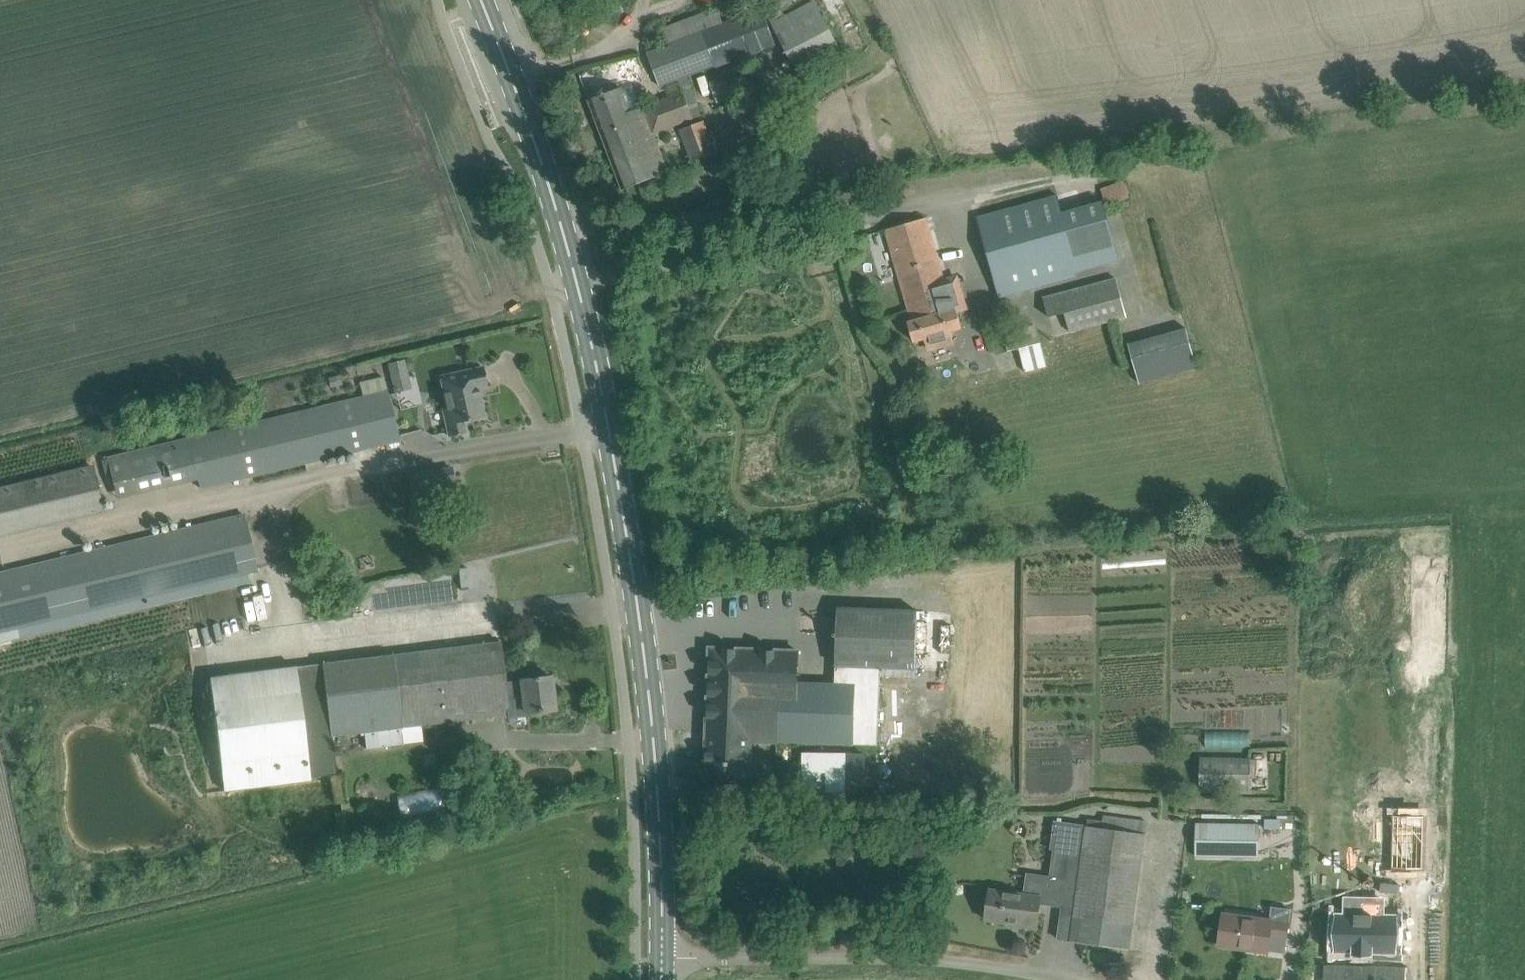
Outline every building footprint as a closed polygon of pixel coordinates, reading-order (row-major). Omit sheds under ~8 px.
[(803,78),(845,58),(817,0),(779,0),(767,6),(803,78)] [(663,87),(679,81),(689,78),(776,44),(762,8),(649,50),(663,87)] [(719,103),(755,90),(747,68),(711,81),(719,103)] [(679,81),(683,91),(693,118),(703,115),(689,78),(679,81)] [(693,118),(683,91),(630,111),(620,87),(589,99),(623,189),(669,172),(654,133),(693,118)] [(716,152),(709,133),(704,121),(681,129),(692,161),(716,152)] [(1101,187),(1104,196),(1107,195),(1110,204),(1130,197),(1124,180),(1101,187)] [(1078,277),(1077,273),(1120,261),(1103,201),(1061,212),(1053,186),(974,208),(1000,298),(1078,277)] [(886,229),(913,321),(909,322),(914,341),(925,338),(929,351),(954,344),(950,331),(959,328),(949,296),(959,293),(956,283),(946,286),(927,217),(886,229)] [(1116,277),(1043,296),(1048,316),(1064,312),(1070,332),(1127,317),(1116,277)] [(1142,385),(1199,368),(1187,328),(1130,344),(1142,385)] [(1048,366),(1041,343),(1020,349),(1026,372),(1048,366)] [(412,388),(406,359),(388,363),(395,392),(412,388)] [(449,437),(466,433),(464,421),(484,416),(478,387),(488,385),(484,367),(439,377),(446,408),(442,409),(449,437)] [(337,374),(329,377),(331,386),(340,384),(337,374)] [(325,467),(324,460),(400,442),(384,377),(360,383),(363,396),(126,453),(108,457),(119,499),(136,495),(199,480),(201,490),(306,465),(307,471),(325,467)] [(105,512),(93,465),(0,488),(0,537),(105,512)] [(258,572),(244,514),(0,572),(0,633),(258,572)] [(751,736),(751,739),(878,744),(881,676),(915,677),(918,610),(838,607),(836,682),(798,681),(799,650),(711,647),(707,734),(751,736)] [(404,744),(402,727),(507,714),(503,682),(506,681),(501,642),(211,677),(225,791),(311,781),(311,775),(337,772),(332,737),(365,733),(367,749),(404,744)] [(508,718),(527,716),(526,711),(555,708),(551,676),(506,681),(503,682),(507,714),(508,718)] [(1349,678),(1346,914),(1401,915),(1404,678),(1349,678)] [(749,780),(751,739),(751,736),(707,734),(705,778),(749,780)] [(1251,791),(1252,758),(1202,757),(1201,790),(1251,791)] [(798,800),(798,782),(771,781),(770,799),(798,800)] [(442,808),(440,789),(397,794),(399,812),(442,808)] [(1050,875),(1045,874),(1041,903),(1063,906),(1058,938),(1130,948),(1148,820),(1105,814),(1104,821),(1088,818),(1087,826),(1055,821),(1051,849),(1054,849),(1050,875)] [(1253,814),(1253,830),(1305,831),(1305,815),(1253,814)] [(1196,823),(1196,855),(1248,856),(1248,839),(1248,824),(1196,823)] [(880,841),(897,841),(897,828),(880,828),(880,841)] [(938,842),(939,828),(926,828),(925,841),(938,842)] [(1038,928),(1041,903),(1045,874),(1028,872),(1025,892),(990,887),(986,919),(1022,924),(1021,926),(1038,928)] [(1224,912),(1222,925),(1219,945),(1240,948),(1241,945),(1267,949),(1267,951),(1268,952),(1270,935),(1287,937),(1291,909),(1273,907),(1272,918),(1224,912)] [(1346,972),(1373,974),(1373,979),(1392,979),(1392,975),(1417,979),(1417,935),(1346,932),(1346,972)]
